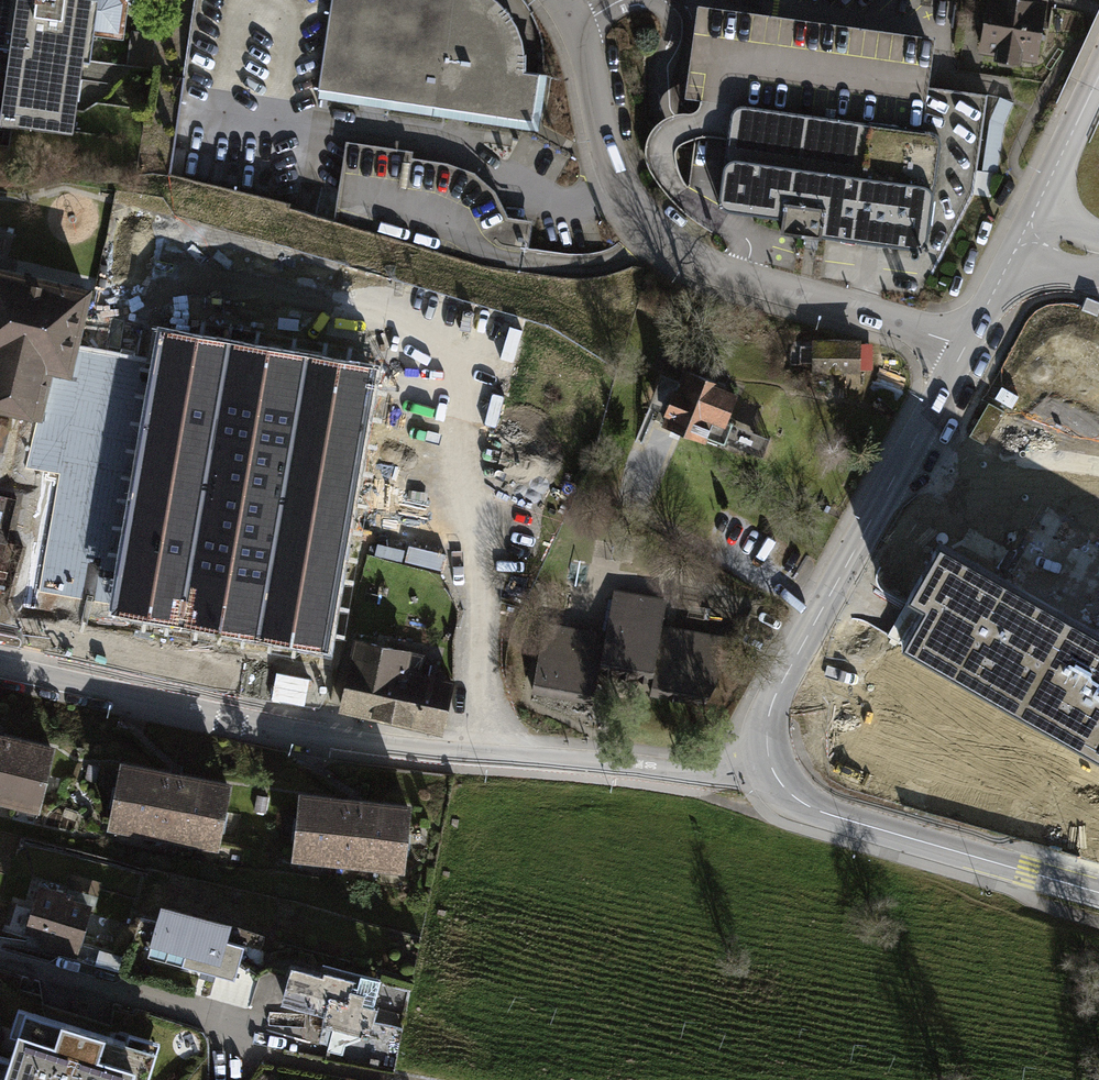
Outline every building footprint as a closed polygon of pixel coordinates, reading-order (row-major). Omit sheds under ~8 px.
[(18,61),(9,123),(85,134),(105,0),(0,0),(0,58),(18,61)] [(321,91),(433,108),(449,0),(335,0),(321,91)] [(531,121),(538,76),(524,74),(521,45),(514,25),(497,0),(449,0),(433,108),(531,121)] [(1038,0),(985,0),(977,53),(993,55),(992,61),(1019,65),(1020,60),(1036,63),(1046,1),(1038,0)] [(929,89),(938,42),(698,9),(684,99),(702,102),(689,188),(726,212),(780,221),(777,234),(818,240),(942,254),(972,197),(987,97),(929,89)] [(177,372),(171,397),(171,400),(240,416),(276,263),(207,246),(207,250),(175,242),(158,315),(188,323),(177,372)] [(39,417),(50,369),(67,373),(73,348),(87,291),(0,271),(0,408),(39,417)] [(868,341),(821,341),(821,375),(843,375),(843,388),(868,388),(868,341)] [(73,348),(67,373),(171,397),(177,372),(73,348)] [(684,377),(666,426),(760,462),(769,439),(729,424),(739,397),(684,377)] [(1072,461),(989,410),(972,438),(1010,461),(1004,471),(1049,498),(1072,461)] [(151,486),(119,622),(166,633),(197,498),(151,486)] [(910,603),(1098,707),(1098,585),(961,509),(918,588),(910,603)] [(90,568),(41,556),(28,609),(93,624),(109,558),(93,554),(90,568)] [(323,563),(303,623),(346,637),(366,578),(323,563)] [(604,644),(543,634),(533,690),(592,701),(599,666),(654,675),(651,693),(695,701),(703,687),(713,688),(734,649),(660,636),(665,603),(613,593),(604,644)] [(234,628),(214,623),(201,676),(222,681),(234,628)] [(414,653),(355,640),(339,714),(444,736),(456,680),(410,671),(414,653)] [(0,741),(0,803),(34,811),(48,752),(0,741)] [(120,770),(109,837),(219,856),(231,789),(120,770)] [(413,807),(305,796),(298,862),(406,873),(413,807)] [(89,905),(36,890),(23,935),(76,951),(89,905)] [(227,929),(154,910),(140,962),(231,985),(240,951),(223,946),(227,929)] [(382,984),(292,961),(282,998),(319,1008),(315,1022),(368,1036),(382,984)] [(24,1002),(8,1056),(0,1053),(0,1079),(146,1079),(158,1041),(24,1002)]
